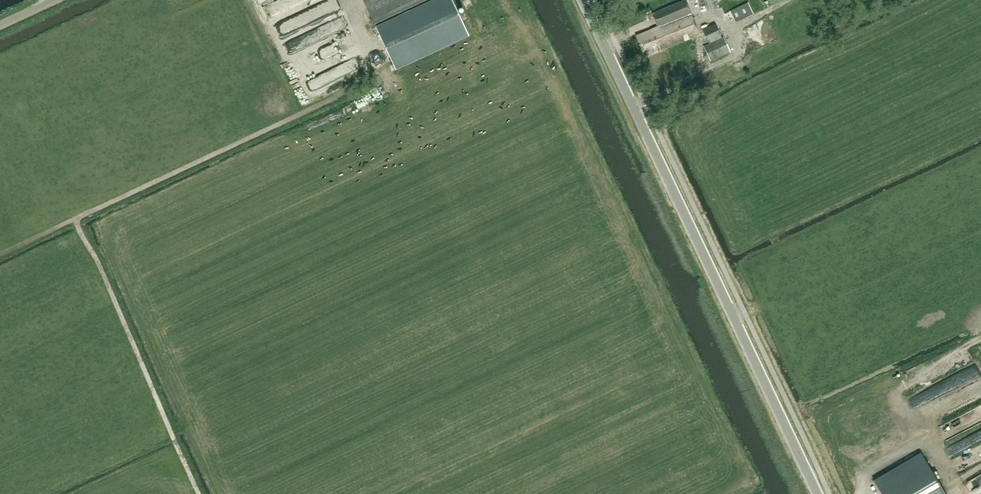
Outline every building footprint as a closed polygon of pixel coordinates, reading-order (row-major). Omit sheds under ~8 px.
[(374,24),(425,0),(363,0),(374,24)] [(469,36),(452,0),(436,0),(376,28),(396,70),(469,36)] [(471,9),(468,0),(460,0),(464,12),(471,9)] [(666,47),(700,34),(686,0),(652,14),(657,27),(636,36),(644,56),(666,47)] [(748,3),(730,11),(735,23),(754,14),(748,3)] [(703,31),(709,44),(721,38),(716,25),(703,31)] [(730,52),(724,37),(704,47),(710,61),(730,52)] [(980,377),(980,374),(976,362),(961,369),(967,383),(980,377)] [(934,387),(939,391),(943,384),(938,381),(934,387)] [(950,412),(980,396),(980,382),(943,402),(942,400),(933,405),(937,414),(948,408),(950,412)] [(874,482),(881,493),(944,493),(938,484),(921,455),(874,482)]
